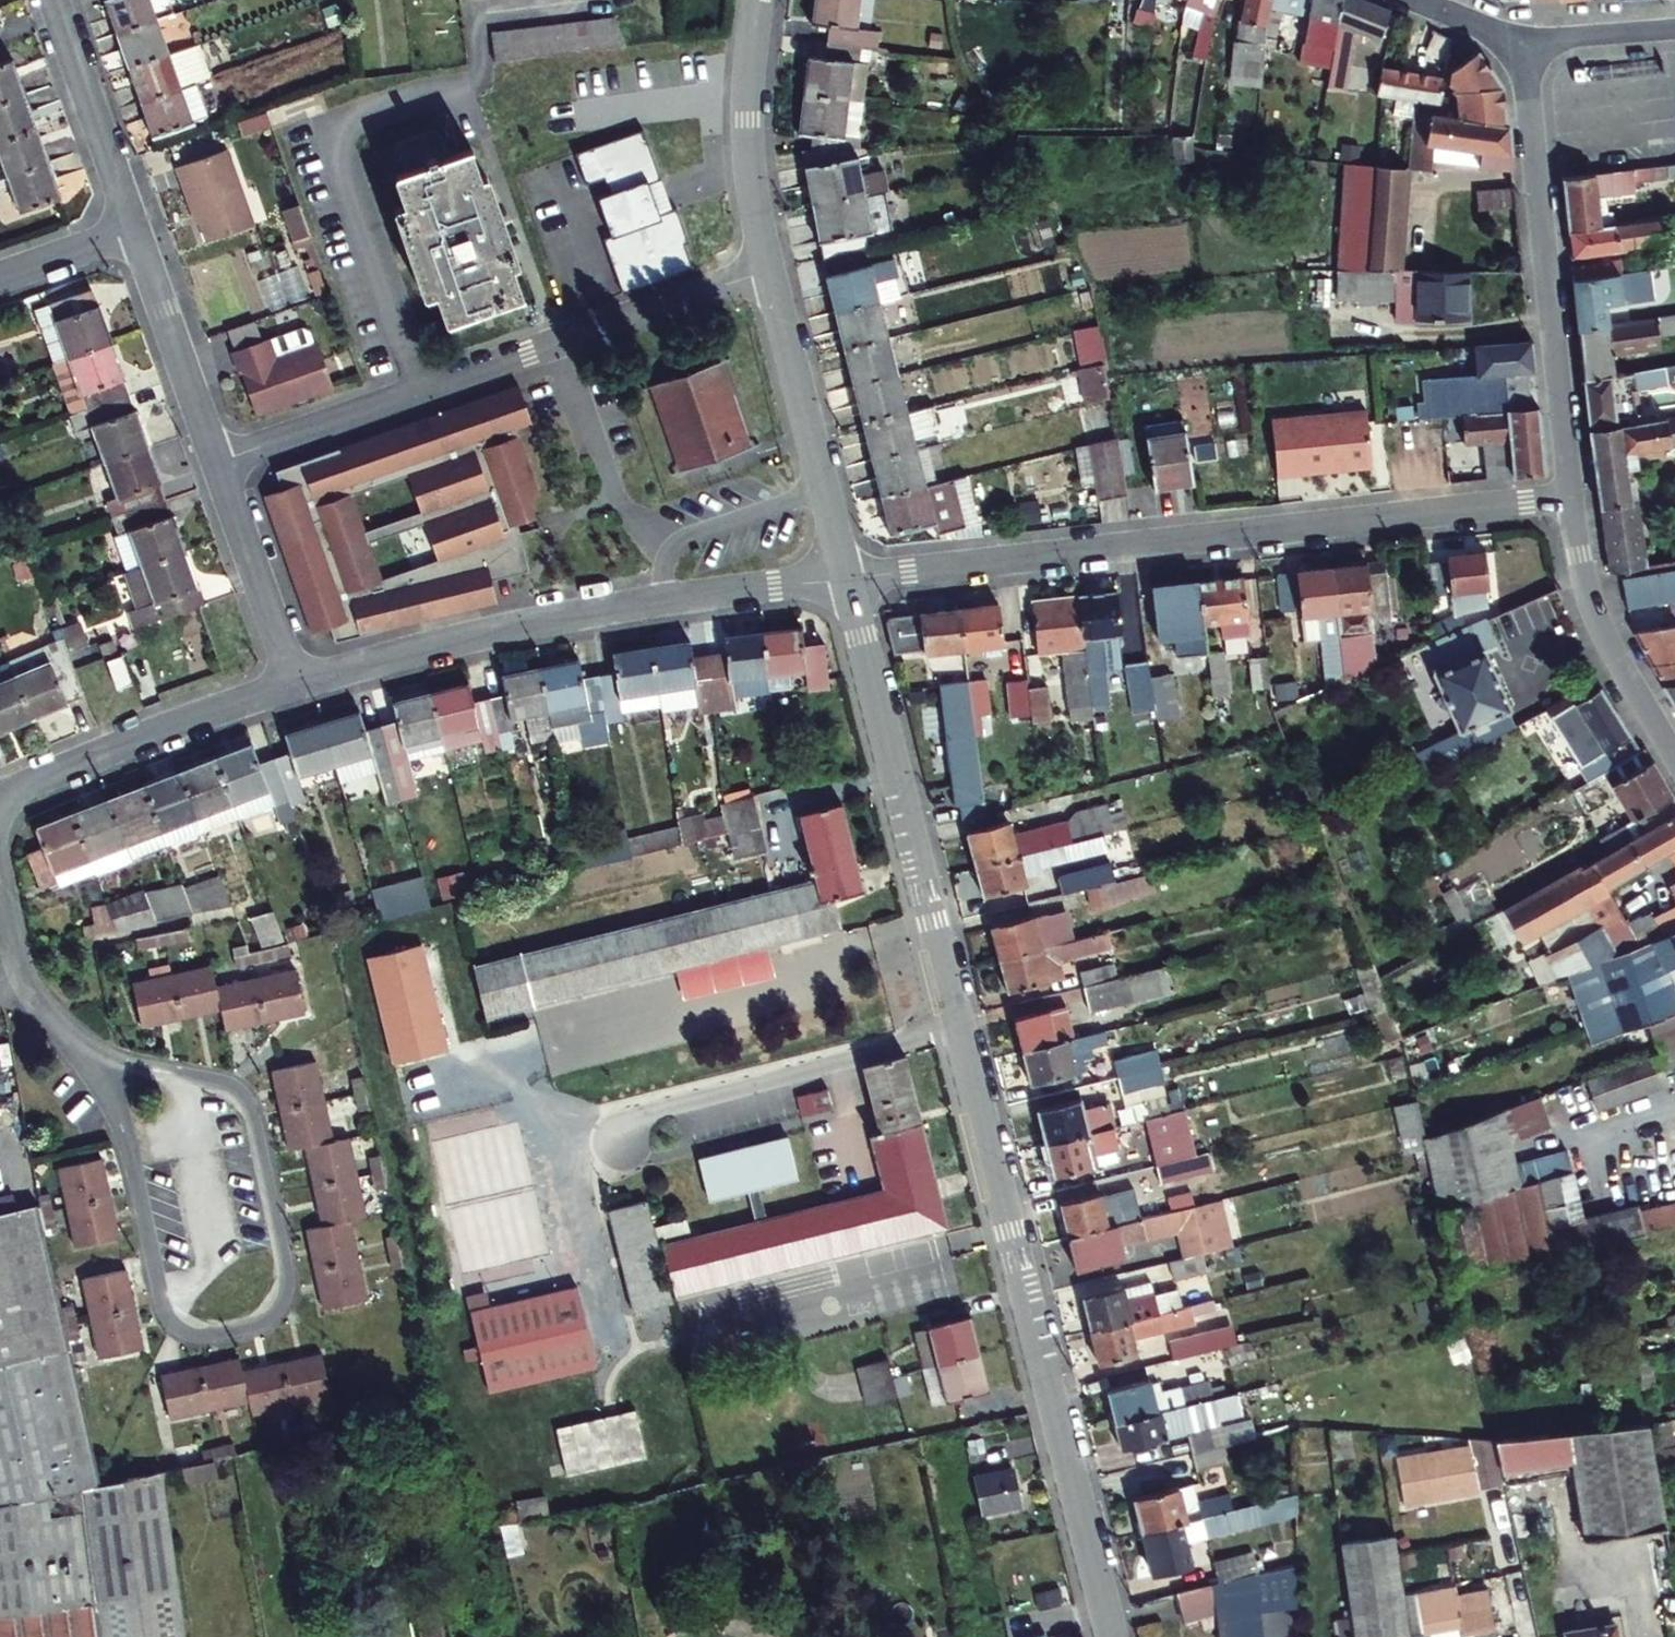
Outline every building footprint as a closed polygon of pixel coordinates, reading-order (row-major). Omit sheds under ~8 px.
[(109,30),(148,17),(143,0),(99,0),(109,30)] [(162,0),(143,0),(148,17),(166,11),(162,0)] [(821,23),(839,25),(838,42),(873,46),(875,29),(865,28),(868,0),(824,0),(821,23)] [(1103,6),(1113,9),(1116,0),(1104,0),(1103,6)] [(1158,0),(1141,0),(1140,6),(1155,11),(1158,0)] [(1155,11),(1168,15),(1173,0),(1158,0),(1155,11)] [(1196,26),(1210,31),(1218,0),(1203,0),(1196,26)] [(1237,53),(1259,57),(1262,40),(1269,11),(1271,3),(1266,1),(1267,0),(1243,0),(1237,53)] [(1305,20),(1335,28),(1342,0),(1309,0),(1305,20)] [(1386,12),(1352,0),(1342,0),(1335,28),(1330,59),(1345,63),(1353,33),(1376,42),(1386,12)] [(1297,19),(1299,11),(1271,3),(1269,11),(1285,16),(1297,19)] [(612,11),(501,26),(505,56),(623,41),(612,11)] [(1262,40),(1279,45),(1285,16),(1269,11),(1262,40)] [(120,64),(160,51),(148,17),(109,30),(120,64)] [(1293,46),(1290,69),(1323,75),(1326,59),(1330,59),(1335,28),(1305,20),(1299,47),(1293,46)] [(501,26),(487,29),(490,58),(505,56),(501,26)] [(204,72),(192,39),(160,51),(171,83),(186,78),(204,72)] [(862,63),(872,63),(873,46),(838,42),(836,59),(818,57),(814,95),(859,101),(862,63)] [(1450,86),(1456,95),(1453,110),(1503,120),(1502,90),(1475,52),(1459,46),(1457,52),(1461,53),(1458,68),(1452,70),(1450,86)] [(132,97),(171,83),(160,51),(120,64),(132,97)] [(1447,75),(1379,59),(1368,93),(1394,97),(1393,102),(1407,105),(1419,108),(1421,103),(1440,107),(1443,93),(1447,75)] [(8,61),(0,64),(0,104),(21,96),(8,61)] [(197,112),(186,78),(171,83),(132,97),(145,133),(183,119),(182,117),(197,112)] [(1449,109),(1452,95),(1443,93),(1440,107),(1449,109)] [(811,135),(855,138),(859,101),(814,95),(811,135)] [(34,130),(21,96),(0,104),(0,142),(34,130)] [(1503,120),(1453,110),(1449,109),(1440,107),(1421,103),(1419,108),(1407,105),(1405,168),(1430,170),(1432,142),(1470,153),(1470,166),(1506,170),(1503,120)] [(258,108),(244,113),(253,140),(268,134),(258,108)] [(617,285),(687,259),(679,233),(684,232),(674,196),(657,201),(648,170),(660,167),(646,116),(576,136),(585,168),(604,162),(609,183),(597,186),(608,225),(600,228),(617,285)] [(46,165),(34,130),(0,142),(0,170),(4,181),(46,165)] [(444,155),(435,132),(394,146),(405,178),(391,183),(401,211),(391,215),(424,307),(435,304),(442,326),(519,299),(511,275),(516,273),(483,182),(479,183),(469,155),(446,163),(444,155)] [(248,225),(221,148),(168,166),(175,185),(181,183),(202,241),(248,225)] [(1401,167),(1339,161),(1322,265),(1385,271),(1401,167)] [(867,197),(861,162),(810,170),(816,208),(867,197)] [(16,214),(58,198),(46,165),(4,181),(16,214)] [(1665,184),(1664,172),(1566,185),(1573,236),(1605,231),(1600,198),(1637,193),(1636,187),(1665,184)] [(823,248),(875,239),(867,197),(816,208),(823,248)] [(296,212),(281,218),(292,249),(308,244),(296,212)] [(1674,250),(1670,221),(1618,229),(1622,259),(1674,250)] [(1622,259),(1618,229),(1605,231),(1573,236),(1577,265),(1622,259)] [(1473,241),(1437,243),(1438,271),(1468,271),(1476,271),(1473,241)] [(877,302),(865,250),(823,261),(835,313),(877,302)] [(213,315),(257,313),(255,255),(210,257),(213,315)] [(309,294),(324,288),(313,258),(298,263),(309,294)] [(1652,268),(1653,275),(1674,272),(1674,259),(1657,261),(1658,267),(1652,268)] [(1623,266),(1577,273),(1579,286),(1625,280),(1623,266)] [(1417,318),(1468,320),(1468,271),(1438,271),(1417,270),(1417,318)] [(1608,309),(1656,303),(1653,275),(1625,280),(1579,286),(1583,334),(1610,330),(1608,309)] [(106,346),(90,300),(31,321),(47,367),(106,346)] [(844,351),(886,340),(877,302),(835,313),(844,351)] [(1610,330),(1583,334),(1585,362),(1672,349),(1671,342),(1674,342),(1674,319),(1610,330)] [(1078,362),(1102,359),(1099,325),(1075,328),(1078,362)] [(267,343),(232,355),(255,417),(332,389),(317,348),(314,349),(307,331),(305,331),(267,345),(267,343)] [(1507,372),(1523,370),(1531,370),(1527,337),(1496,339),(1498,373),(1507,372)] [(1453,344),(1456,376),(1498,373),(1496,339),(1453,344)] [(852,386),(894,375),(886,340),(844,351),(852,386)] [(117,385),(120,383),(106,346),(47,367),(66,421),(83,415),(123,401),(117,385)] [(1082,401),(1109,396),(1103,361),(1076,366),(1082,401)] [(722,396),(710,365),(692,371),(694,376),(676,383),(674,378),(654,385),(665,417),(663,418),(683,473),(706,464),(704,459),(704,457),(721,451),(724,457),(745,450),(726,395),(722,396)] [(1511,410),(1527,409),(1523,370),(1507,372),(1511,410)] [(1665,370),(1637,374),(1637,378),(1639,393),(1668,389),(1665,370)] [(1456,376),(1460,413),(1511,410),(1507,372),(1498,373),(1456,376)] [(861,423),(903,412),(894,375),(852,386),(861,423)] [(1431,379),(1434,415),(1460,413),(1456,376),(1431,379)] [(1637,378),(1588,385),(1592,428),(1644,420),(1639,393),(1637,378)] [(1424,379),(1427,416),(1434,415),(1431,379),(1424,379)] [(527,527),(545,521),(538,503),(549,498),(524,431),(540,425),(526,389),(284,478),(291,496),(272,502),(320,635),(338,628),(343,643),(487,611),(482,588),(538,576),(530,538),(527,527)] [(132,416),(129,418),(123,401),(83,415),(102,466),(145,450),(132,416)] [(1357,402),(1262,413),(1268,467),(1363,457),(1357,402)] [(928,407),(910,410),(915,437),(933,434),(928,407)] [(1482,438),(1487,479),(1543,474),(1536,407),(1527,409),(1511,410),(1460,413),(1464,440),(1482,438)] [(1664,408),(1656,410),(1658,424),(1666,422),(1664,408)] [(870,460),(911,449),(903,412),(861,423),(870,460)] [(1666,422),(1658,424),(1592,434),(1603,512),(1642,507),(1641,501),(1634,503),(1630,473),(1640,472),(1638,457),(1674,451),(1674,421),(1666,422)] [(1116,494),(1108,433),(1082,437),(1091,497),(1116,494)] [(1153,487),(1193,483),(1189,434),(1149,437),(1153,487)] [(878,496),(920,485),(911,449),(870,460),(878,496)] [(110,522),(164,502),(145,450),(102,466),(114,500),(99,506),(105,524),(110,522)] [(1454,465),(1456,482),(1484,479),(1484,469),(1476,469),(1475,463),(1454,465)] [(958,475),(945,478),(958,528),(971,525),(958,475)] [(888,535),(929,525),(931,535),(958,528),(945,478),(920,485),(878,496),(888,535)] [(124,576),(183,555),(164,502),(110,522),(116,540),(111,541),(124,576)] [(1648,572),(1642,507),(1603,512),(1611,579),(1648,572)] [(550,534),(545,521),(527,527),(530,538),(550,534)] [(1440,562),(1414,563),(1422,645),(1448,634),(1447,614),(1478,609),(1476,590),(1482,590),(1477,553),(1440,556),(1440,562)] [(133,632),(202,606),(183,555),(124,576),(114,580),(133,632)] [(1389,610),(1384,559),(1331,563),(1336,610),(1370,606),(1370,611),(1389,610)] [(1331,563),(1275,569),(1278,610),(1299,608),(1300,615),(1336,610),(1331,563)] [(1246,616),(1241,574),(1199,579),(1203,621),(1246,616)] [(1623,583),(1629,611),(1674,603),(1674,574),(1623,583)] [(1165,593),(1152,594),(1156,633),(1204,628),(1203,621),(1199,579),(1163,582),(1165,593)] [(1150,584),(1152,594),(1165,593),(1163,582),(1150,584)] [(1122,635),(1116,591),(1079,596),(1086,649),(1096,714),(1110,712),(1105,672),(1103,672),(1098,638),(1122,635)] [(1086,649),(1079,596),(1034,601),(1042,654),(1086,649)] [(1007,641),(1002,602),(961,608),(967,647),(1007,641)] [(1338,632),(1365,627),(1372,627),(1370,611),(1370,606),(1336,610),(1338,632)] [(967,647),(961,608),(922,613),(927,652),(967,647)] [(1438,753),(1442,763),(1512,727),(1504,710),(1508,709),(1483,653),(1498,646),(1487,618),(1448,634),(1422,645),(1417,648),(1438,699),(1436,701),(1435,703),(1434,707),(1436,710),(1437,711),(1439,713),(1442,713),(1445,711),(1457,743),(1438,753)] [(1372,627),(1365,627),(1368,664),(1387,656),(1384,626),(1372,627)] [(1648,661),(1674,657),(1674,626),(1641,632),(1648,661)] [(800,650),(797,631),(757,635),(764,693),(780,692),(779,681),(801,679),(802,686),(823,683),(819,648),(800,650)] [(720,640),(723,660),(704,663),(712,711),(729,708),(727,697),(764,693),(757,635),(720,640)] [(87,699),(69,646),(54,653),(57,662),(13,679),(32,726),(74,710),(73,704),(87,699)] [(691,665),(688,646),(650,652),(660,715),(661,718),(698,713),(699,719),(713,717),(712,711),(704,663),(691,665)] [(660,715),(650,652),(612,660),(616,680),(599,683),(608,731),(624,728),(622,722),(660,715)] [(1267,652),(1252,654),(1255,684),(1271,683),(1267,652)] [(1228,695),(1227,653),(1210,653),(1210,696),(1228,695)] [(1149,673),(1147,661),(1129,664),(1135,714),(1154,712),(1153,706),(1149,673)] [(1651,667),(1660,684),(1674,683),(1674,664),(1651,667)] [(139,692),(129,665),(113,671),(122,698),(139,692)] [(543,675),(552,719),(555,735),(593,727),(596,743),(610,740),(608,731),(599,683),(585,686),(581,667),(543,675)] [(1172,704),(1169,671),(1149,673),(1153,706),(1172,704)] [(519,739),(516,727),(552,719),(543,675),(505,683),(510,704),(494,707),(502,743),(519,739)] [(1050,705),(1047,678),(1030,680),(1034,707),(1050,705)] [(32,726),(13,679),(0,685),(0,739),(32,726)] [(989,802),(972,680),(946,684),(963,806),(989,802)] [(1295,680),(1267,688),(1273,708),(1301,701),(1295,680)] [(1660,684),(1674,709),(1674,683),(1660,684)] [(485,734),(488,747),(502,743),(494,707),(481,710),(476,690),(438,699),(448,742),(485,734)] [(415,764),(411,751),(448,742),(438,699),(400,709),(405,729),(388,733),(397,769),(415,764)] [(1567,783),(1592,770),(1600,784),(1627,769),(1593,705),(1566,719),(1585,753),(1559,767),(1567,783)] [(1550,724),(1543,711),(1512,727),(1519,740),(1550,724)] [(379,761),(383,773),(397,769),(388,733),(373,738),(367,718),(330,729),(343,772),(379,761)] [(311,796),(307,783),(343,772),(330,729),(293,740),(300,760),(281,766),(292,802),(311,796)] [(451,755),(448,742),(411,751),(415,764),(451,755)] [(277,795),(281,807),(292,802),(281,766),(269,770),(263,752),(224,766),(240,809),(277,795)] [(1600,784),(1594,788),(1630,850),(1670,827),(1634,765),(1627,769),(1600,784)] [(189,780),(205,822),(240,809),(224,766),(189,780)] [(151,795),(167,837),(205,822),(189,780),(151,795)] [(118,807),(134,850),(167,837),(151,795),(118,807)] [(81,821),(98,864),(134,850),(118,807),(81,821)] [(717,810),(670,816),(671,822),(677,858),(724,845),(717,810)] [(789,823),(806,887),(509,969),(523,1018),(829,934),(816,886),(845,878),(827,813),(789,823)] [(71,891),(65,877),(98,864),(81,821),(48,835),(55,854),(38,861),(53,898),(71,891)] [(677,858),(671,822),(619,832),(627,871),(677,858)] [(1529,998),(1595,973),(1638,957),(1603,901),(1666,864),(1674,878),(1674,824),(1670,827),(1630,850),(1575,881),(1573,879),(1490,926),(1505,953),(1522,944),(1531,959),(1514,970),(1529,998)] [(619,832),(591,838),(600,879),(627,871),(619,832)] [(591,838),(570,842),(578,885),(600,879),(591,838)] [(1054,841),(1023,850),(1029,870),(1059,862),(1054,841)] [(1000,844),(958,856),(966,888),(1009,875),(1000,844)] [(1009,875),(966,888),(974,916),(1018,905),(1014,891),(1030,888),(1028,883),(1090,867),(1087,854),(1059,862),(1029,870),(1009,875)] [(372,887),(380,919),(430,907),(422,875),(372,887)] [(1094,880),(1050,892),(1056,912),(1081,905),(1099,900),(1094,880)] [(178,909),(171,890),(137,902),(151,935),(186,928),(178,909)] [(1099,900),(1081,905),(1086,922),(1139,908),(1134,890),(1099,900)] [(225,920),(215,893),(178,909),(186,928),(225,920)] [(151,935),(137,902),(101,916),(112,942),(151,935)] [(251,915),(261,962),(287,957),(277,909),(251,915)] [(1061,930),(1038,936),(1045,965),(1069,958),(1061,930)] [(1023,937),(982,949),(990,980),(1045,965),(1038,936),(1023,940),(1023,937)] [(367,954),(389,1063),(448,1051),(434,986),(444,984),(436,940),(367,954)] [(1595,973),(1610,1015),(1666,995),(1661,980),(1674,974),(1674,943),(1638,957),(1595,973)] [(1045,965),(990,980),(998,1011),(1053,996),(1049,979),(1099,966),(1095,951),(1069,958),(1045,965)] [(214,990),(209,968),(131,984),(139,1026),(219,1009),(223,1031),(305,1014),(296,973),(214,990)] [(1099,983),(1074,990),(1078,1006),(1103,999),(1099,983)] [(1078,1006),(1075,1007),(1082,1032),(1159,1010),(1152,985),(1103,999),(1078,1006)] [(1620,1042),(1643,1034),(1674,1022),(1674,1021),(1669,1005),(1666,995),(1610,1015),(1620,1042)] [(1674,1055),(1674,1022),(1643,1034),(1653,1063),(1674,1055)] [(1059,1025),(1006,1040),(1015,1072),(1068,1058),(1059,1025)] [(1068,1058),(1015,1072),(1023,1102),(1077,1087),(1075,1081),(1087,1078),(1084,1070),(1094,1067),(1090,1051),(1068,1058)] [(1674,1079),(1674,1055),(1653,1063),(1660,1085),(1674,1079)] [(931,1183),(898,1061),(857,1072),(875,1137),(865,1140),(880,1196),(761,1228),(752,1197),(792,1186),(780,1145),(693,1168),(705,1209),(744,1199),(753,1231),(660,1256),(674,1306),(944,1233),(931,1183)] [(1147,1062),(1107,1073),(1112,1091),(1152,1080),(1147,1062)] [(1660,1085),(1653,1063),(1581,1088),(1592,1119),(1663,1092),(1660,1085)] [(330,1143),(314,1066),(275,1074),(291,1152),(305,1149),(321,1227),(304,1230),(320,1308),(364,1299),(348,1221),(364,1218),(348,1140),(330,1143)] [(1152,1080),(1112,1091),(1117,1108),(1157,1097),(1152,1080)] [(1449,1289),(1611,1249),(1674,1233),(1674,1211),(1635,1220),(1634,1217),(1578,1231),(1559,1235),(1548,1189),(1556,1187),(1551,1167),(1513,1175),(1507,1151),(1592,1119),(1581,1088),(1419,1146),(1421,1160),(1449,1289)] [(827,1116),(822,1096),(791,1105),(796,1124),(827,1116)] [(1419,1146),(1411,1113),(1388,1120),(1400,1166),(1421,1160),(1419,1146)] [(1070,1115),(1028,1126),(1036,1159),(1103,1142),(1097,1117),(1072,1123),(1070,1115)] [(1139,1133),(1153,1181),(1155,1181),(1187,1172),(1174,1124),(1139,1133)] [(526,1257),(547,1252),(538,1216),(521,1142),(492,1139),(494,1139),(431,1132),(439,1165),(438,1171),(445,1201),(461,1198),(490,1201),(496,1226),(497,1212),(526,1215),(529,1228),(526,1257)] [(1045,1191),(1084,1181),(1082,1171),(1105,1165),(1112,1163),(1106,1141),(1103,1142),(1036,1159),(1045,1191)] [(115,1242),(99,1164),(68,1170),(84,1248),(115,1242)] [(1105,1165),(1082,1171),(1084,1181),(1108,1174),(1105,1165)] [(84,1248),(68,1170),(56,1172),(72,1251),(84,1248)] [(1187,1172),(1155,1181),(1159,1198),(1196,1188),(1192,1171),(1187,1172)] [(1548,1189),(1559,1235),(1578,1231),(1567,1184),(1556,1187),(1548,1189)] [(1184,1201),(1160,1207),(1165,1225),(1189,1219),(1184,1201)] [(1112,1204),(1054,1218),(1063,1251),(1120,1237),(1112,1204)] [(35,1367),(24,1370),(53,1489),(100,1478),(37,1212),(18,1215),(20,1229),(0,1232),(35,1367)] [(634,1324),(671,1314),(643,1212),(606,1222),(634,1324)] [(1165,1225),(1120,1237),(1063,1251),(1071,1283),(1121,1271),(1117,1255),(1175,1241),(1181,1267),(1198,1263),(1218,1257),(1208,1214),(1189,1219),(1165,1225)] [(20,1229),(18,1215),(0,1218),(0,1500),(27,1495),(53,1489),(24,1370),(35,1367),(0,1232),(20,1229)] [(1611,1249),(1614,1260),(1674,1245),(1674,1233),(1611,1249)] [(1181,1267),(1165,1271),(1169,1287),(1202,1279),(1198,1263),(1181,1267)] [(138,1352),(121,1271),(89,1277),(105,1359),(138,1352)] [(105,1359),(89,1277),(79,1279),(96,1361),(105,1359)] [(574,1290),(468,1319),(490,1398),(596,1369),(574,1290)] [(1144,1292),(1079,1308),(1088,1342),(1178,1319),(1173,1299),(1149,1305),(1144,1292)] [(1178,1319),(1088,1342),(1096,1375),(1134,1365),(1130,1347),(1192,1332),(1190,1323),(1212,1318),(1210,1311),(1178,1319)] [(982,1390),(964,1314),(923,1324),(941,1400),(982,1390)] [(941,1400),(923,1324),(907,1328),(925,1404),(941,1400)] [(1226,1332),(1221,1334),(1225,1354),(1231,1353),(1226,1332)] [(1221,1334),(1163,1347),(1168,1368),(1225,1354),(1221,1334)] [(893,1394),(883,1355),(852,1363),(862,1402),(893,1394)] [(243,1377),(240,1364),(160,1380),(168,1421),(248,1405),(251,1420),(331,1404),(323,1361),(243,1377)] [(1146,1386),(1103,1396),(1111,1432),(1211,1408),(1206,1389),(1158,1401),(1156,1391),(1148,1393),(1146,1386)] [(1211,1408),(1111,1432),(1118,1458),(1162,1448),(1161,1442),(1234,1425),(1229,1404),(1211,1408)] [(632,1418),(555,1439),(567,1483),(644,1461),(632,1418)] [(1660,1430),(1664,1451),(1674,1450),(1674,1428),(1660,1430)] [(1644,1432),(1488,1454),(1498,1496),(1571,1485),(1584,1549),(1663,1536),(1644,1432)] [(1240,1436),(1213,1442),(1217,1458),(1244,1451),(1240,1436)] [(1187,1450),(1191,1465),(1217,1458),(1213,1442),(1187,1450)] [(1473,1501),(1498,1496),(1488,1454),(1487,1450),(1459,1451),(1460,1457),(1389,1473),(1400,1522),(1474,1504),(1473,1501)] [(1217,1458),(1191,1465),(1196,1484),(1222,1477),(1217,1458)] [(154,1473),(113,1483),(127,1595),(170,1589),(154,1473)] [(1016,1507),(1008,1474),(967,1483),(975,1516),(1016,1507)] [(100,1478),(53,1489),(54,1496),(67,1493),(102,1485),(100,1478)] [(102,1485),(67,1493),(83,1600),(127,1595),(113,1483),(102,1485)] [(54,1496),(53,1489),(27,1495),(0,1500),(0,1507),(1,1506),(54,1496)] [(0,1507),(0,1636),(88,1636),(83,1600),(67,1493),(54,1496),(1,1506),(0,1507)] [(1139,1529),(1132,1530),(1136,1545),(1199,1529),(1191,1499),(1175,1503),(1174,1501),(1134,1510),(1139,1529)] [(1141,1562),(1146,1561),(1152,1586),(1190,1576),(1184,1550),(1289,1521),(1288,1506),(1199,1529),(1136,1545),(1141,1562)] [(547,1524),(543,1507),(512,1513),(515,1524),(507,1525),(509,1530),(547,1524)] [(1243,1565),(1213,1573),(1218,1593),(1248,1585),(1243,1565)] [(1210,1595),(1216,1636),(1257,1636),(1249,1585),(1248,1585),(1218,1593),(1210,1595)] [(127,1595),(132,1636),(177,1636),(170,1589),(127,1595)] [(1409,1598),(1409,1601),(1416,1636),(1457,1628),(1450,1598),(1449,1589),(1409,1598)] [(1478,1592),(1450,1598),(1457,1628),(1459,1636),(1488,1636),(1478,1592)] [(127,1595),(83,1600),(88,1636),(132,1636),(127,1595)] [(1170,1605),(1177,1634),(1211,1625),(1204,1597),(1170,1605)] [(1416,1636),(1409,1601),(1399,1602),(1399,1597),(1344,1607),(1346,1622),(1348,1636),(1416,1636)] [(417,1614),(420,1636),(444,1636),(440,1611),(417,1614)] [(1332,1636),(1348,1636),(1346,1622),(1330,1624),(1332,1636)] [(1597,1626),(1555,1636),(1556,1636),(1600,1636),(1597,1626)] [(490,1636),(503,1636),(502,1627),(488,1630),(490,1636)]
